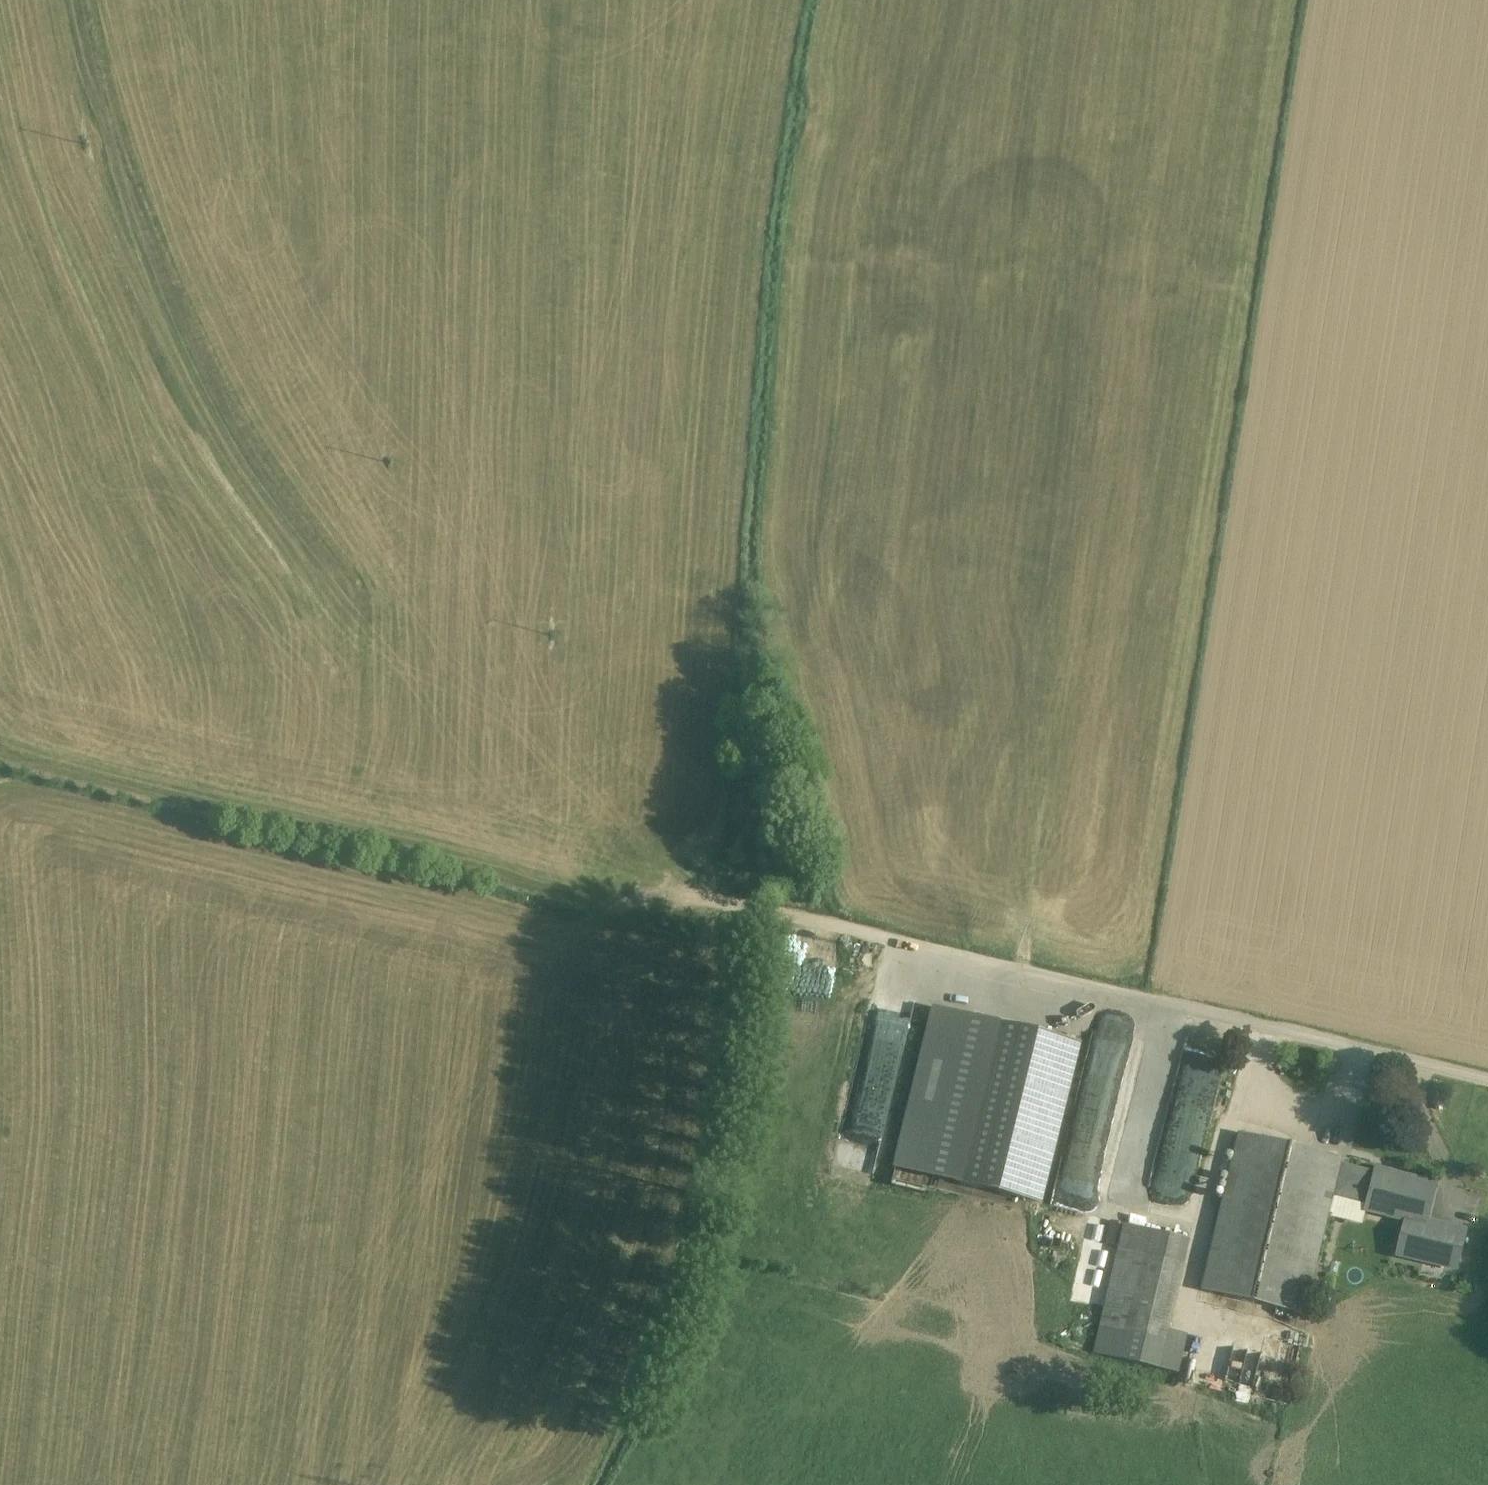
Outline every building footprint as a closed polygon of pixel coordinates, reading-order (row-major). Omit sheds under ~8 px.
[(1199,1180),(1228,1038),(1151,1022),(1118,1184),(1149,1190),(1153,1171),(1199,1180)] [(1077,1044),(997,1025),(958,1182),(1038,1202),(1077,1044)] [(1341,1158),(1238,1133),(1201,1291),(1304,1316),(1332,1198),(1340,1164),(1341,1158)] [(1392,1174),(1374,1170),(1374,1172),(1340,1164),(1332,1198),(1366,1206),(1364,1213),(1365,1214),(1366,1210),(1407,1220),(1403,1238),(1446,1248),(1451,1229),(1428,1223),(1437,1185),(1407,1178),(1406,1181),(1392,1177),(1392,1174)] [(1188,1240),(1123,1224),(1118,1248),(1183,1264),(1188,1240)] [(1183,1264),(1118,1248),(1099,1327),(1164,1343),(1167,1333),(1183,1264)] [(1164,1343),(1099,1327),(1093,1354),(1177,1374),(1186,1337),(1167,1333),(1164,1343)] [(1299,1347),(1279,1343),(1265,1401),(1285,1406),(1299,1347)] [(1247,1350),(1232,1347),(1224,1381),(1239,1385),(1247,1350)] [(1247,1350),(1239,1385),(1253,1388),(1261,1354),(1247,1350)]
